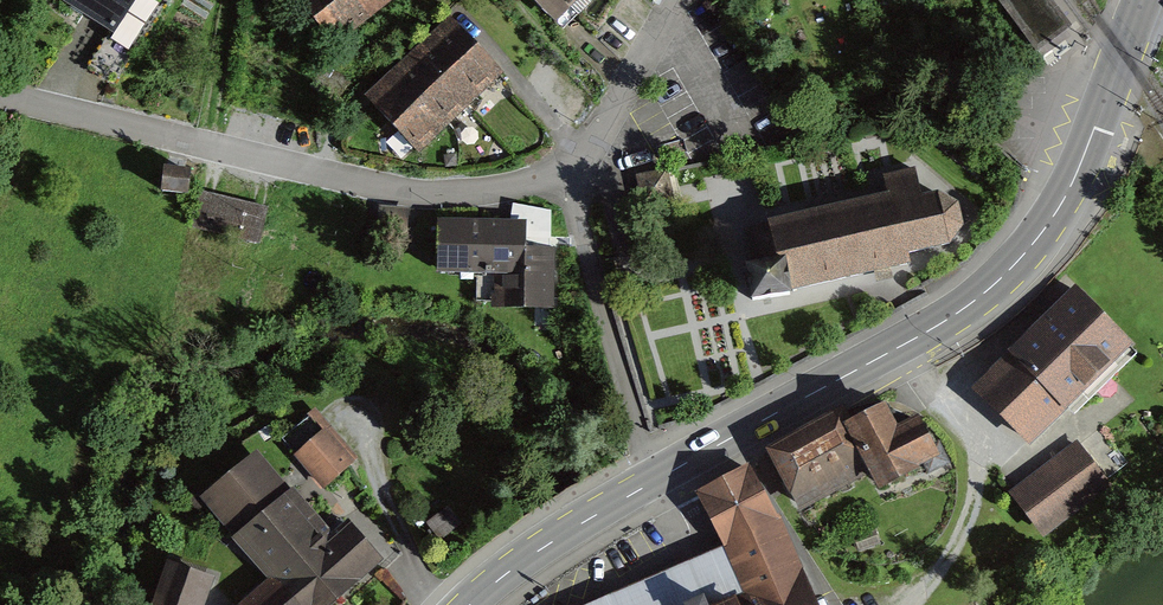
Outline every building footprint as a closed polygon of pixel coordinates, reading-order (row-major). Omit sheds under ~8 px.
[(115,39),(141,0),(57,0),(115,39)] [(344,35),(389,0),(317,0),(344,35)] [(556,20),(575,0),(535,0),(556,20)] [(1049,0),(993,0),(1032,51),(1067,24),(1049,0)] [(447,16),(355,100),(409,158),(501,74),(447,16)] [(887,183),(767,209),(770,221),(738,228),(754,299),(790,291),(788,281),(872,262),(874,273),(894,269),(891,257),(911,253),(909,241),(950,232),(964,215),(959,191),(939,179),(921,183),(916,161),(884,168),(887,183)] [(187,176),(159,171),(155,191),(183,195),(187,176)] [(268,205),(203,189),(195,223),(260,239),(268,205)] [(526,211),(436,208),(434,262),(490,264),(488,303),(548,305),(550,244),(525,243),(526,211)] [(1064,291),(976,381),(1028,431),(1116,341),(1064,291)] [(356,457),(317,408),(282,435),(321,484),(356,457)] [(840,418),(769,457),(800,513),(867,476),(880,501),(940,469),(920,432),(898,444),(884,419),(850,437),(840,418)] [(1075,430),(999,481),(1037,536),(1113,485),(1075,430)] [(254,450),(201,496),(270,576),(236,604),(327,604),(378,561),(340,517),(324,531),(254,450)] [(644,604),(805,604),(751,475),(695,498),(726,571),(644,604)] [(170,562),(153,604),(206,604),(216,579),(170,562)]
